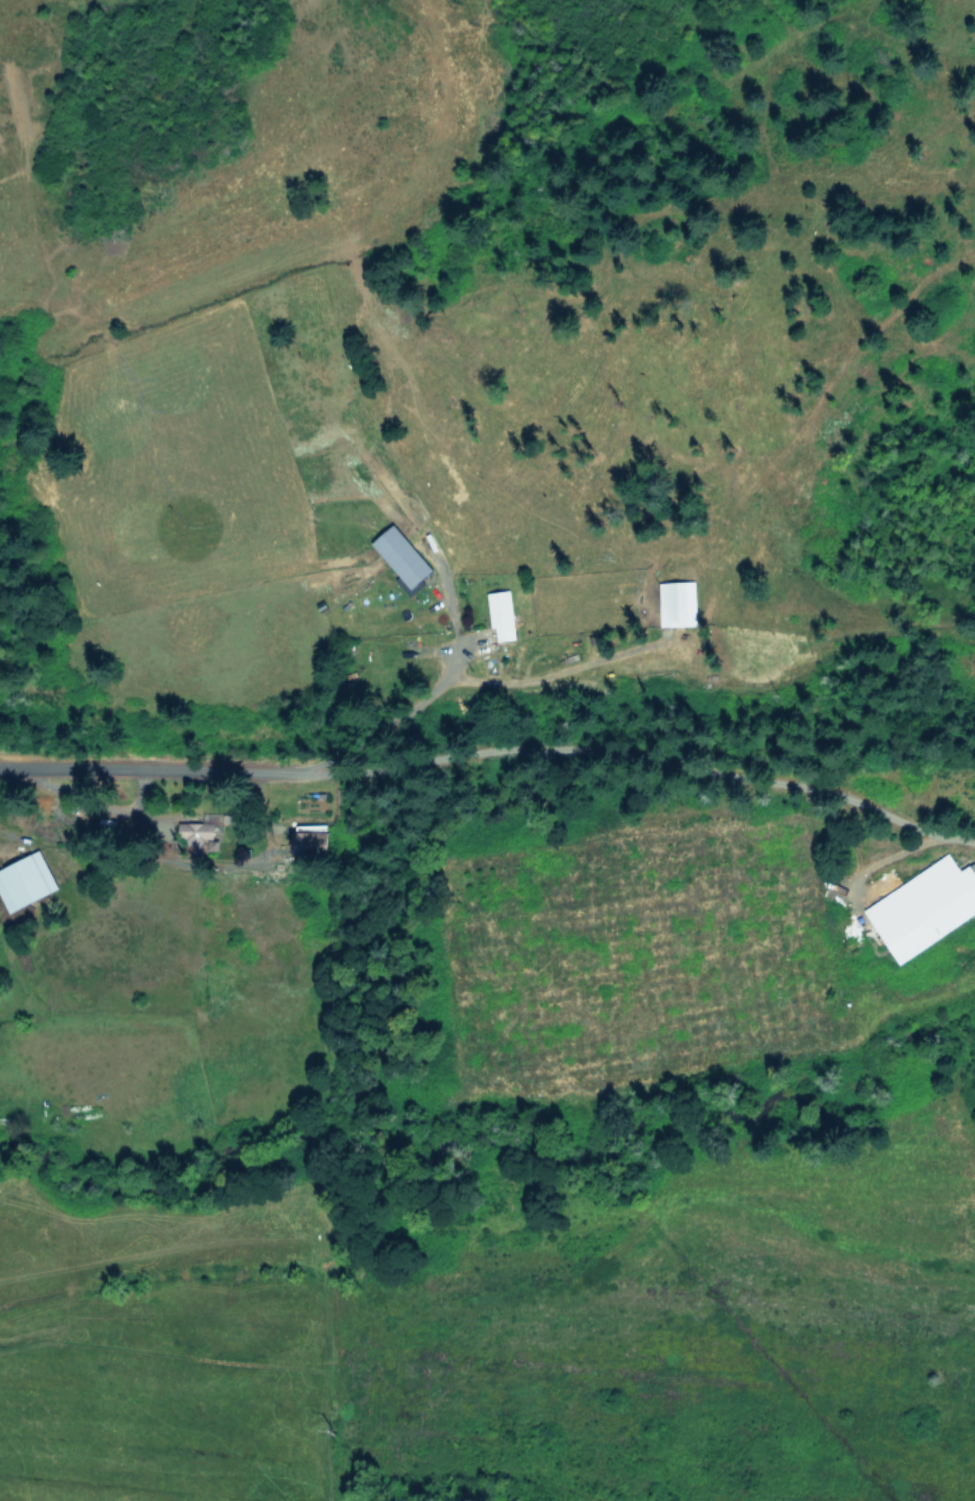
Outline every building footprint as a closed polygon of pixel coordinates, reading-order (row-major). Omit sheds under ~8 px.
[(434,570),(395,522),(372,541),(411,589),(434,570)] [(661,582),(663,626),(699,624),(697,580),(661,582)] [(511,589),(488,592),(492,628),(497,627),(498,640),(516,638),(511,589)] [(186,854),(205,849),(199,828),(192,830),(190,823),(178,826),(186,854)] [(330,855),(330,830),(295,831),(295,855),(330,855)] [(41,850),(0,868),(0,891),(9,912),(59,890),(41,850)] [(974,914),(974,865),(973,861),(959,869),(949,853),(863,906),(898,962),(974,914)]
